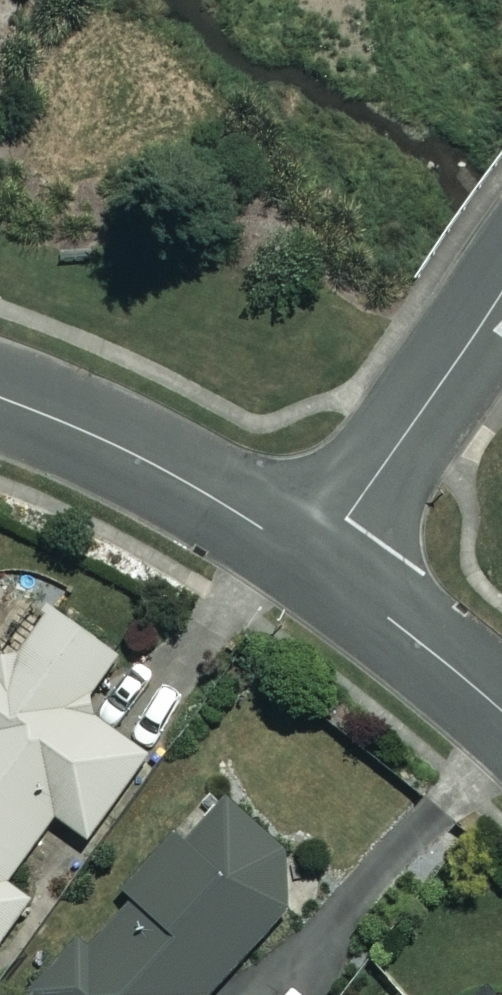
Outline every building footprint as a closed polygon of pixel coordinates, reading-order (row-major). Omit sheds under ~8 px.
[(0,576),(0,943),(31,898),(5,881),(52,813),(87,836),(144,753),(79,708),(115,655),(0,576)] [(224,795),(36,994),(206,994),(314,879),(224,795)]
